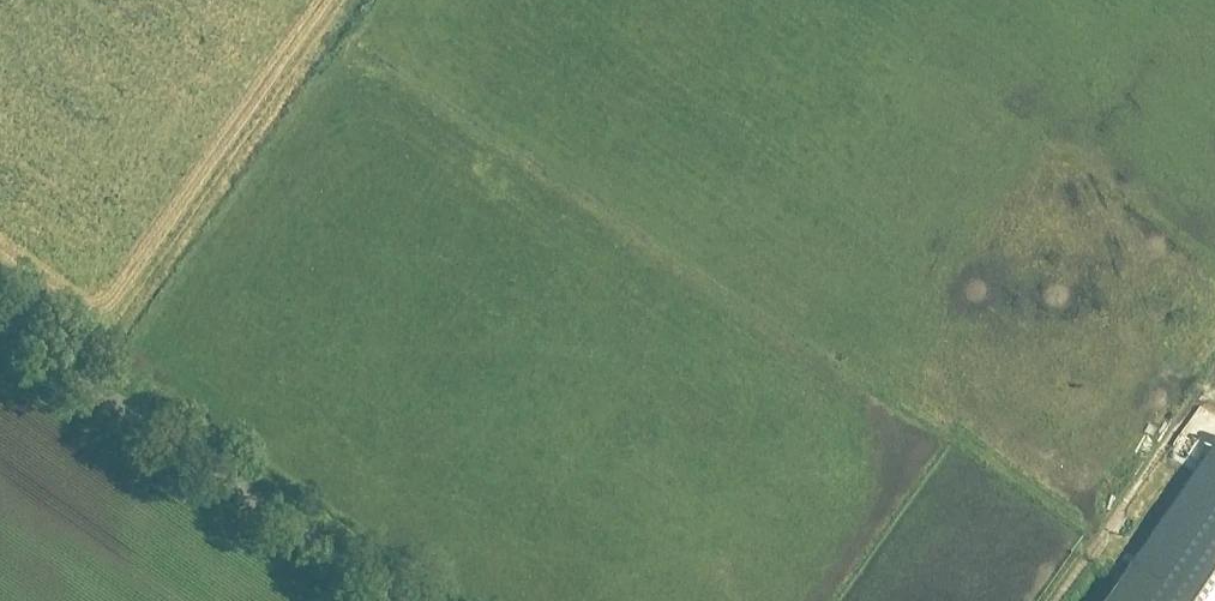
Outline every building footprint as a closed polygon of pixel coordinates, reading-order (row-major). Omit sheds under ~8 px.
[(1137,570),(1116,600),(1182,600),(1137,570)]
